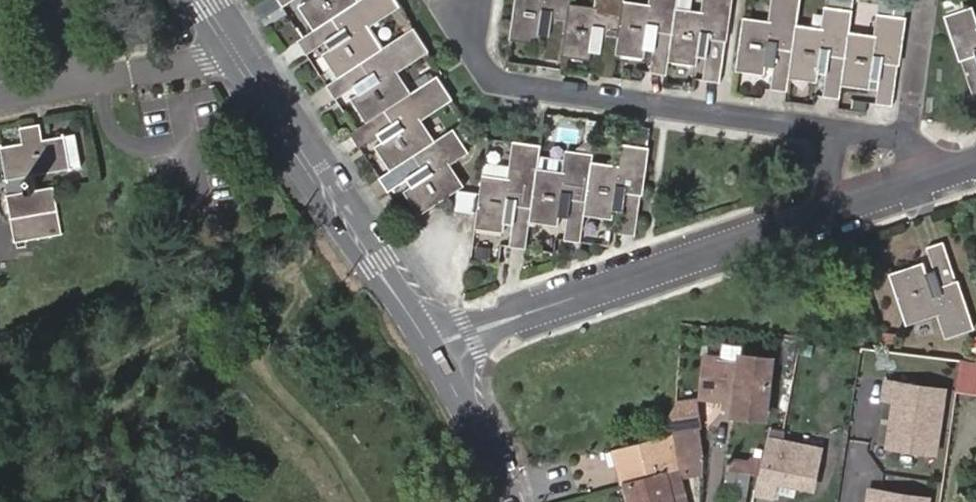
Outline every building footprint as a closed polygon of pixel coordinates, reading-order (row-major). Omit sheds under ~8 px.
[(282,10),(298,0),(276,0),(282,10)] [(313,33),(303,41),(297,44),(306,57),(330,41),(335,50),(323,57),(338,81),(327,89),(336,102),(360,87),(365,94),(352,102),(364,121),(348,131),(358,146),(380,131),(385,136),(372,146),(387,169),(378,175),(386,189),(409,174),(413,180),(400,189),(418,216),(461,188),(444,160),(464,147),(451,127),(432,139),(417,115),(448,95),(434,75),(409,91),(396,72),(426,52),(412,32),(382,52),(367,28),(396,8),(391,0),(364,0),(349,10),(342,0),(309,0),(311,2),(298,11),(313,33)] [(509,40),(536,44),(538,28),(546,29),(542,58),(587,64),(589,46),(598,47),(594,75),(610,77),(614,55),(641,59),(643,43),(652,44),(648,73),(666,75),(667,62),(694,66),(697,50),(705,51),(701,80),(718,82),(729,0),(703,0),(701,12),(674,9),(675,0),(650,0),(649,5),(621,2),(621,0),(596,0),(594,11),(567,8),(568,0),(515,0),(509,40)] [(736,71),(762,74),(764,59),(772,60),(768,88),(786,90),(788,77),(814,81),(817,66),(825,67),(821,96),(839,98),(841,84),(867,87),(869,73),(879,75),(876,103),(892,106),(903,18),(877,15),(875,35),(847,31),(850,11),(824,8),(822,28),(795,25),(798,0),(773,0),(769,21),(743,18),(736,71)] [(969,9),(947,17),(975,98),(975,27),(969,9)] [(32,176),(72,169),(65,136),(36,141),(33,125),(18,128),(21,143),(0,147),(0,168),(2,181),(26,177),(32,176)] [(481,177),(475,228),(500,231),(503,216),(511,217),(507,246),(524,248),(527,223),(555,226),(558,210),(566,211),(562,240),(579,242),(583,217),(609,221),(611,205),(621,206),(617,234),(635,237),(647,148),(619,144),(616,168),(590,165),(591,156),(565,153),(562,177),(535,174),(538,149),(513,146),(508,181),(481,177)] [(35,191),(32,176),(26,177),(28,192),(35,191)] [(35,191),(28,192),(5,196),(14,243),(62,234),(52,188),(35,191)] [(458,191),(455,210),(474,212),(477,193),(458,191)] [(889,272),(906,323),(940,313),(947,333),(970,326),(943,242),(927,247),(935,273),(928,276),(923,261),(889,272)] [(720,348),(719,360),(738,361),(739,357),(741,357),(742,351),(720,348)] [(700,397),(722,398),(734,399),(733,411),(762,414),(768,360),(741,357),(739,357),(738,361),(719,360),(704,358),(700,397)] [(955,377),(951,403),(975,407),(975,381),(955,377)] [(947,389),(884,379),(881,400),(893,402),(886,448),(937,456),(947,389)] [(734,399),(722,398),(721,410),(733,411),(734,399)] [(668,421),(694,413),(691,400),(674,404),(668,421)] [(672,434),(699,427),(694,413),(668,421),(667,423),(672,434)] [(678,460),(706,453),(699,427),(672,434),(677,452),(678,460)] [(677,452),(672,434),(619,449),(623,466),(677,452)] [(822,449),(765,441),(758,491),(814,499),(822,449)] [(623,466),(619,449),(615,450),(619,467),(623,466)] [(628,484),(673,473),(680,471),(678,460),(677,452),(623,466),(628,484)] [(682,479),(704,473),(706,453),(678,460),(680,471),(682,479)] [(624,486),(628,484),(623,466),(619,467),(624,486)] [(682,479),(680,471),(673,473),(675,482),(669,484),(675,501),(688,501),(682,479)] [(669,484),(675,482),(673,473),(628,484),(633,501),(675,501),(669,484)] [(752,477),(728,473),(724,501),(749,501),(752,477)] [(869,487),(866,501),(931,501),(932,497),(869,487)]
